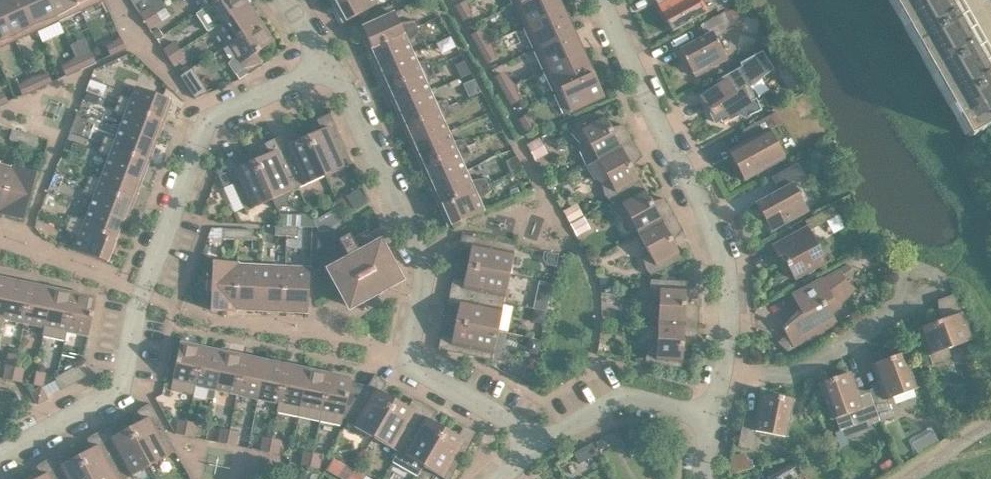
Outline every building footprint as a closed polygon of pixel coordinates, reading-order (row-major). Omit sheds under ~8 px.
[(14,39),(36,29),(23,0),(1,0),(0,0),(0,8),(14,39)] [(49,0),(23,0),(36,29),(58,19),(49,0)] [(58,19),(79,9),(75,0),(49,0),(58,19)] [(79,9),(100,0),(75,0),(79,9)] [(248,4),(245,0),(215,0),(204,7),(215,25),(248,4)] [(335,0),(339,7),(336,9),(343,22),(376,3),(375,0),(336,0),(335,0)] [(470,12),(465,0),(464,0),(455,6),(461,17),(470,12)] [(514,4),(524,26),(561,9),(556,0),(523,0),(514,4)] [(671,30),(669,31),(669,32),(712,9),(714,13),(737,0),(655,0),(671,30)] [(968,136),(990,123),(990,64),(955,0),(890,0),(968,136)] [(227,43),(260,22),(248,4),(215,25),(227,43)] [(144,21),(156,13),(151,5),(139,13),(144,21)] [(0,8),(0,45),(14,39),(0,8)] [(561,9),(524,26),(534,48),(572,30),(566,21),(561,9)] [(370,47),(417,26),(414,19),(398,22),(393,12),(358,28),(364,41),(367,39),(370,47)] [(149,28),(160,20),(156,13),(144,21),(149,28)] [(731,28),(722,13),(697,27),(704,38),(679,53),(695,78),(726,59),(714,39),(731,28)] [(260,22),(227,43),(242,66),(235,71),(236,72),(243,67),(260,62),(257,51),(272,41),(260,22)] [(420,32),(417,26),(370,47),(374,54),(371,55),(376,66),(411,50),(407,42),(420,32)] [(151,32),(156,39),(159,36),(155,29),(151,32)] [(572,30),(534,48),(544,69),(581,52),(575,40),(572,30)] [(479,48),(489,42),(480,32),(472,36),(479,48)] [(112,53),(124,48),(120,37),(108,45),(112,53)] [(168,57),(179,49),(174,41),(162,49),(168,57)] [(485,60),(494,55),(489,42),(479,48),(485,60)] [(764,49),(774,65),(784,59),(773,42),(764,49)] [(172,64),(184,56),(179,49),(168,57),(172,64)] [(416,61),(411,50),(376,66),(382,80),(385,79),(388,86),(431,67),(428,59),(416,61)] [(710,112),(715,122),(719,120),(721,122),(738,113),(744,117),(761,110),(755,97),(750,99),(745,86),(772,68),(773,70),(774,69),(761,50),(739,62),(740,66),(725,74),(726,75),(725,79),(700,96),(710,112)] [(581,52),(544,69),(554,91),(592,73),(586,64),(581,52)] [(80,68),(92,62),(88,54),(75,57),(80,68)] [(68,73),(80,68),(75,57),(64,65),(68,73)] [(207,92),(191,67),(179,75),(193,96),(204,89),(207,92)] [(429,91),(425,82),(435,74),(431,67),(388,86),(392,93),(389,95),(394,107),(429,91)] [(36,88),(48,82),(44,73),(31,77),(36,88)] [(502,90),(513,84),(504,73),(496,78),(502,90)] [(592,73),(554,91),(564,114),(603,96),(592,73)] [(24,93),(36,88),(31,77),(20,84),(24,93)] [(107,99),(111,88),(95,81),(91,92),(107,99)] [(509,102),(517,97),(513,84),(502,90),(509,102)] [(119,95),(116,102),(160,119),(163,112),(166,113),(171,99),(135,86),(131,96),(119,95)] [(434,101),(429,91),(394,107),(400,119),(403,118),(406,125),(449,106),(446,99),(434,101)] [(116,102),(113,110),(123,117),(120,127),(156,140),(160,127),(157,126),(160,119),(116,102)] [(447,131),(443,121),(452,113),(449,106),(406,125),(409,133),(406,134),(412,146),(447,131)] [(580,168),(632,140),(623,124),(611,127),(606,122),(599,109),(568,126),(570,133),(579,142),(579,149),(586,164),(580,168)] [(776,110),(769,114),(775,124),(782,120),(776,110)] [(71,127),(82,131),(88,115),(77,111),(71,127)] [(328,115),(317,120),(321,129),(306,136),(324,175),(350,163),(355,174),(356,173),(328,111),(327,112),(328,115)] [(783,157),(768,130),(775,125),(769,114),(741,129),(747,140),(729,150),(744,178),(783,157)] [(527,133),(537,127),(529,116),(520,121),(527,133)] [(120,127),(116,137),(103,135),(101,143),(144,159),(147,152),(151,153),(156,140),(120,127)] [(21,142),(24,132),(11,129),(9,138),(21,142)] [(424,165),(467,145),(464,138),(451,140),(447,131),(412,146),(418,159),(420,157),(424,165)] [(33,145),(36,136),(24,132),(21,142),(33,145)] [(298,187),(324,175),(306,136),(292,142),(288,133),(276,139),(298,187)] [(298,187),(276,139),(264,144),(268,153),(254,159),(271,198),(276,208),(285,203),(290,190),(298,187)] [(535,157),(542,153),(535,140),(528,145),(535,157)] [(632,140),(580,168),(580,169),(587,165),(595,179),(602,183),(605,196),(609,200),(640,183),(633,171),(632,165),(641,156),(632,140)] [(467,145),(424,165),(427,172),(424,173),(430,186),(465,170),(460,160),(476,147),(474,142),(467,145)] [(101,143),(98,150),(108,157),(104,167),(140,181),(145,168),(142,166),(144,159),(101,143)] [(245,210),(271,198),(254,159),(239,166),(235,157),(224,162),(222,159),(221,159),(249,221),(250,221),(245,210)] [(771,178),(778,190),(755,203),(771,232),(772,231),(771,229),(808,209),(794,183),(805,177),(797,162),(768,178),(769,179),(771,178)] [(12,167),(11,167),(0,164),(0,207),(12,167)] [(12,165),(11,167),(12,167),(0,207),(9,210),(8,212),(10,216),(23,219),(36,172),(12,165)] [(88,176),(85,183),(129,200),(132,193),(135,194),(140,181),(104,167),(101,177),(88,176)] [(469,179),(465,170),(430,186),(435,198),(438,197),(442,204),(488,183),(485,177),(469,179)] [(442,213),(448,226),(483,210),(478,200),(499,183),(497,179),(488,183),(442,204),(445,211),(442,213)] [(129,200),(85,183),(83,191),(93,198),(89,208),(125,221),(130,208),(127,207),(129,200)] [(611,206),(620,216),(627,213),(638,233),(673,213),(664,197),(652,201),(647,196),(640,183),(609,200),(611,206)] [(569,220),(577,216),(572,206),(564,211),(569,220)] [(69,216),(67,222),(114,241),(117,233),(120,234),(125,221),(89,208),(85,217),(69,216)] [(673,213),(638,233),(648,252),(642,257),(646,269),(650,275),(681,258),(674,245),(672,238),(681,230),(673,213)] [(313,220),(310,215),(300,214),(300,226),(316,227),(313,220)] [(329,228),(321,216),(313,220),(316,227),(318,231),(325,231),(329,228)] [(577,233),(584,229),(579,220),(571,224),(577,233)] [(114,241),(67,222),(64,229),(77,238),(73,249),(109,262),(114,250),(111,249),(114,241)] [(286,235),(286,225),(275,225),(274,235),(286,235)] [(297,236),(297,226),(286,225),(286,235),(297,236)] [(794,278),(826,261),(807,225),(771,245),(778,257),(783,254),(786,260),(784,261),(794,278)] [(399,278),(379,242),(373,245),(367,234),(380,227),(380,226),(353,240),(349,233),(343,236),(374,291),(384,285),(384,287),(399,278)] [(236,239),(237,228),(222,228),(221,238),(236,239)] [(251,239),(252,229),(237,228),(236,239),(251,239)] [(466,265),(508,274),(514,246),(526,248),(526,247),(459,233),(459,235),(463,235),(460,248),(470,250),(466,265)] [(374,291),(343,236),(338,239),(339,241),(334,244),(330,237),(317,237),(315,269),(329,269),(349,306),(364,298),(363,297),(374,291)] [(542,258),(545,264),(555,266),(557,255),(543,252),(542,258)] [(226,307),(226,305),(235,305),(237,263),(237,261),(212,260),(211,279),(207,279),(206,290),(210,291),(209,309),(223,310),(226,307)] [(246,309),(258,309),(260,264),(237,263),(235,305),(243,306),(246,309)] [(274,307),(282,308),(284,266),(260,264),(258,309),(270,310),(274,307)] [(847,264),(821,279),(820,278),(792,293),(802,312),(799,315),(797,312),(785,324),(782,322),(780,324),(784,328),(786,333),(778,341),(787,350),(795,346),(794,345),(807,338),(810,341),(821,335),(823,329),(835,323),(830,312),(836,306),(837,307),(854,289),(843,279),(852,273),(847,264)] [(451,291),(503,302),(508,274),(466,265),(463,281),(454,279),(451,291)] [(307,312),(309,267),(284,266),(282,308),(291,308),(294,311),(307,312)] [(2,317),(10,279),(0,277),(0,325),(2,317)] [(2,317),(23,322),(31,284),(10,279),(2,317)] [(657,322),(697,324),(698,306),(686,302),(684,296),(685,281),(650,279),(648,286),(651,299),(658,300),(657,322)] [(551,283),(540,280),(538,290),(549,293),(551,283)] [(23,322),(43,326),(44,326),(52,288),(31,284),(23,322)] [(52,288),(44,326),(43,326),(42,334),(64,339),(66,331),(65,330),(73,293),(52,288)] [(497,330),(503,302),(451,291),(448,304),(458,306),(455,322),(497,330)] [(85,343),(95,297),(73,293),(65,330),(66,331),(86,335),(85,343)] [(931,361),(944,360),(949,355),(948,347),(969,339),(972,348),(973,347),(953,294),(937,299),(939,318),(933,322),(918,328),(931,364),(932,364),(931,361)] [(503,361),(491,358),(497,330),(455,322),(452,337),(442,335),(439,347),(436,347),(436,348),(502,362),(503,361)] [(634,361),(646,365),(681,366),(682,351),(684,345),(696,343),(697,324),(657,322),(656,344),(648,345),(645,358),(634,358),(634,361)] [(179,342),(172,380),(168,396),(169,396),(171,388),(193,393),(194,385),(194,384),(201,347),(179,342)] [(215,389),(223,351),(201,347),(194,384),(194,385),(208,387),(206,394),(208,397),(213,398),(215,389)] [(881,387),(869,391),(879,420),(892,416),(886,398),(920,386),(920,385),(914,387),(902,354),(908,352),(907,350),(872,363),(881,387)] [(244,355),(223,351),(215,389),(236,393),(244,355)] [(244,355),(236,393),(257,398),(265,360),(244,355)] [(286,364),(265,360),(257,398),(278,402),(286,364)] [(83,376),(77,365),(82,362),(54,377),(61,389),(91,373),(90,372),(83,376)] [(11,380),(14,366),(5,364),(2,378),(11,380)] [(286,364),(278,402),(277,410),(297,414),(299,406),(307,368),(286,364)] [(20,382),(23,368),(14,366),(11,380),(20,382)] [(320,419),(321,411),(328,373),(307,368),(299,406),(297,414),(320,419)] [(41,386),(44,372),(35,370),(33,384),(41,386)] [(879,420),(869,391),(858,396),(849,372),(813,384),(814,386),(819,384),(831,417),(826,419),(826,420),(834,417),(839,430),(865,421),(867,425),(879,420)] [(328,373),(321,411),(320,419),(341,424),(350,377),(328,373)] [(348,422),(372,436),(394,399),(380,391),(385,383),(374,376),(376,373),(375,373),(341,432),(342,432),(348,422)] [(46,398),(46,397),(40,387),(30,392),(37,403),(46,398)] [(737,445),(751,448),(754,430),(790,437),(790,435),(785,434),(792,400),(797,401),(798,400),(760,392),(755,418),(743,415),(737,445)] [(397,450),(424,405),(412,398),(407,407),(394,399),(372,436),(397,450)] [(142,420),(128,427),(148,465),(174,451),(179,461),(180,461),(167,437),(147,401),(146,402),(148,405),(137,411),(142,420)] [(423,465),(444,427),(430,420),(435,411),(424,405),(397,450),(391,461),(400,466),(406,464),(418,471),(416,475),(417,475),(423,465)] [(184,435),(187,421),(178,419),(175,433),(184,435)] [(193,436),(196,422),(187,421),(184,435),(193,436)] [(123,478),(148,465),(128,427),(114,435),(109,426),(98,433),(123,478)] [(226,443),(229,429),(220,427),(217,441),(226,443)] [(474,434),(476,430),(475,430),(473,433),(462,427),(457,435),(444,427),(423,465),(448,478),(447,478),(448,478),(474,434)] [(235,445),(238,431),(229,429),(226,443),(235,445)] [(77,455),(90,478),(123,478),(98,433),(87,439),(91,448),(77,455)] [(268,452),(271,438),(262,436),(260,450),(268,452)] [(277,454),(280,440),(271,438),(268,452),(277,454)] [(579,463),(597,453),(591,442),(573,452),(579,463)] [(309,466),(312,452),(303,450),(300,464),(309,466)] [(318,468),(321,454),(312,452),(309,466),(318,468)] [(77,455),(64,463),(59,454),(47,461),(58,478),(90,478),(77,455)] [(884,474),(896,467),(890,458),(878,465),(884,474)] [(47,461),(36,467),(41,475),(34,478),(58,478),(47,461)] [(769,476),(770,478),(794,478),(793,477),(802,472),(795,461),(769,476)] [(352,470),(342,464),(336,474),(345,478),(347,478),(352,470)] [(352,470),(347,478),(363,478),(364,477),(352,470)]
